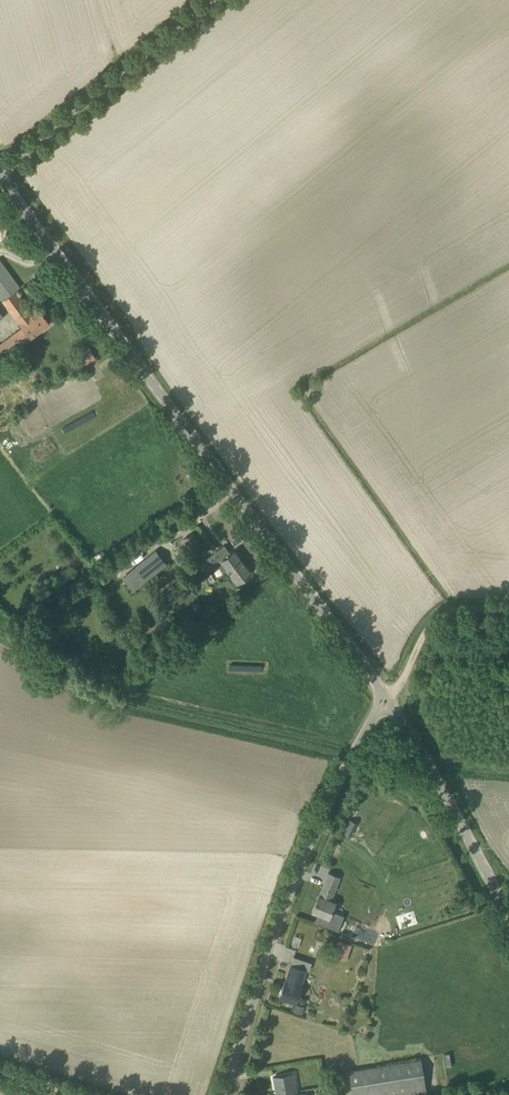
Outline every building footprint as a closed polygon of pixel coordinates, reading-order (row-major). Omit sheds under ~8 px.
[(50,323),(39,308),(30,315),(26,309),(28,308),(15,291),(20,287),(0,260),(0,297),(22,327),(0,344),(0,360),(50,323)] [(77,352),(83,365),(96,359),(89,346),(77,352)] [(186,550),(199,543),(193,532),(180,539),(186,550)] [(222,572),(227,568),(237,582),(251,572),(234,550),(231,553),(224,545),(206,558),(213,567),(217,564),(222,572)] [(132,591),(166,563),(155,550),(120,578),(132,591)] [(340,877),(329,872),(319,896),(318,896),(312,911),(329,918),(335,902),(330,901),(340,877)] [(361,926),(358,933),(370,937),(373,930),(361,926)] [(339,940),(333,956),(346,961),(352,945),(339,940)] [(296,1002),(301,986),(300,986),(306,970),(291,965),(285,981),(284,981),(279,997),(296,1002)] [(293,1010),(293,1011),(302,1014),(304,1006),(295,1004),(294,1005),(293,1010)] [(307,1009),(305,1016),(312,1018),(314,1011),(307,1009)] [(425,1092),(420,1060),(349,1071),(353,1094),(408,1094),(425,1092)] [(280,1094),(301,1094),(301,1093),(296,1093),(293,1074),(272,1077),(273,1079),(273,1078),(277,1077),(280,1094)]
